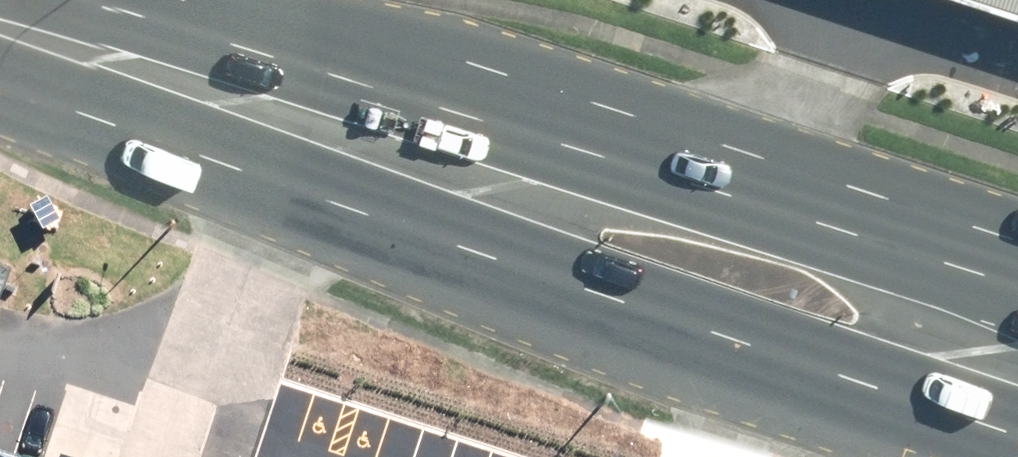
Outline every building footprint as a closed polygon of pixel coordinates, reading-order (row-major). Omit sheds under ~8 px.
[(0,444),(0,456),(41,456),(0,444)]
